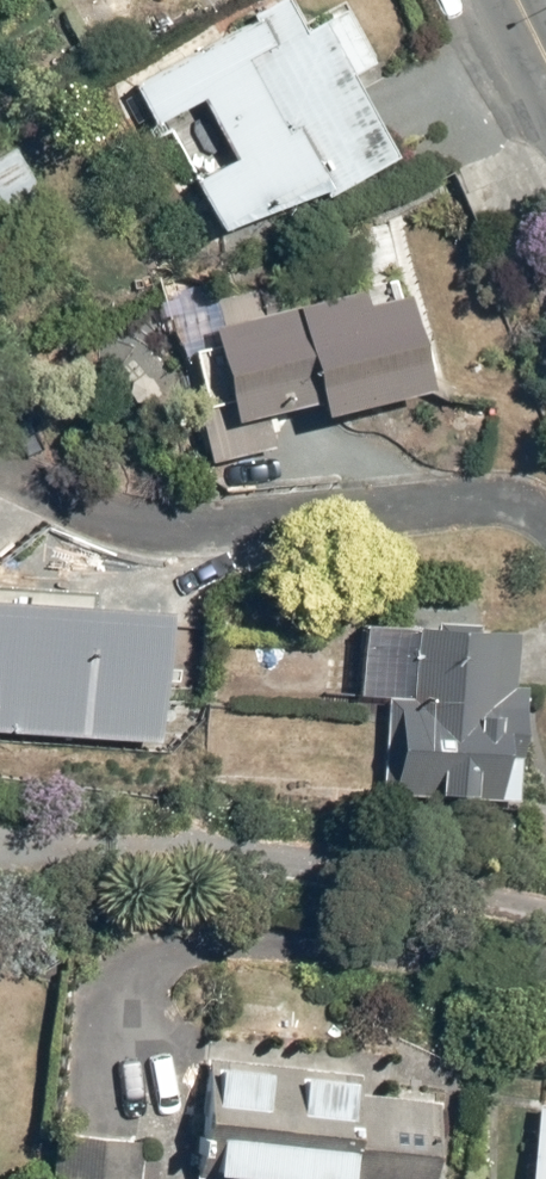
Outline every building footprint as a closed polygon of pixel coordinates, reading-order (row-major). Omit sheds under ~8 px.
[(109,21),(138,0),(94,0),(109,21)] [(260,11),(266,22),(147,89),(235,239),(323,188),(335,208),(409,165),(363,84),(388,70),(348,1),(313,21),(301,0),(280,0),(260,11)] [(372,292),(224,328),(247,424),(329,404),(332,416),(443,390),(422,301),(377,312),(372,292)] [(400,625),(367,624),(366,709),(384,710),(384,799),(427,799),(427,785),(445,785),(445,801),(498,801),(497,812),(528,812),(528,754),(520,754),(520,735),(533,735),(533,684),(523,684),(523,625),(488,625),(488,583),(400,583),(400,625)] [(0,590),(0,720),(175,722),(183,595),(0,590)] [(216,1063),(210,1163),(229,1164),(228,1178),(454,1178),(460,1076),(216,1063)] [(67,1139),(67,1178),(150,1178),(150,1140),(67,1139)]
